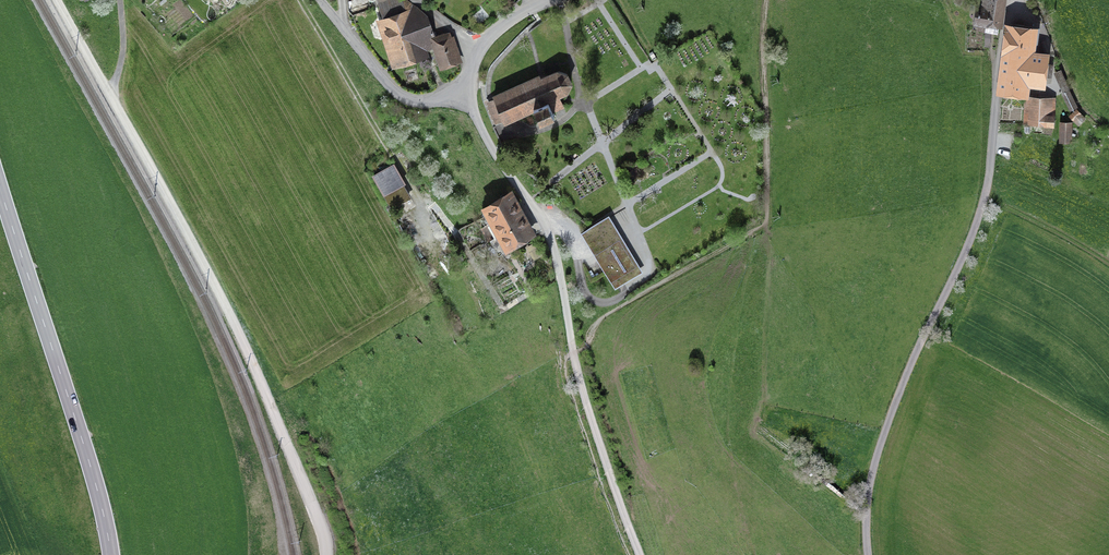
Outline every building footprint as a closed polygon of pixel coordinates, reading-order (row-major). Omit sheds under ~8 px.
[(433,47),(430,39),(435,37),(429,19),(415,7),(403,0),(394,0),(382,2),(375,5),(394,64),(433,47)] [(977,24),(998,27),(1002,0),(990,0),(990,3),(980,2),(977,24)] [(1042,32),(1011,28),(1002,96),(1027,99),(1029,86),(1047,88),(1051,56),(1039,54),(1042,32)] [(448,32),(435,37),(430,39),(433,47),(440,66),(459,60),(448,32)] [(555,116),(552,111),(548,101),(559,97),(568,93),(571,88),(571,83),(568,76),(563,73),(559,71),(555,71),(542,78),(540,75),(491,96),(492,99),(487,102),(497,124),(500,122),(502,126),(532,112),(537,122),(555,116)] [(563,106),(559,97),(548,101),(552,111),(563,106)] [(1053,100),(1029,100),(1028,124),(1052,125),(1053,100)] [(1076,111),(1070,116),(1078,125),(1084,119),(1076,111)] [(1070,125),(1062,124),(1061,141),(1069,141),(1070,125)] [(373,176),(392,207),(409,197),(390,165),(373,176)] [(540,236),(513,193),(482,212),(509,256),(540,236)] [(640,273),(606,219),(579,236),(613,290),(640,273)]
